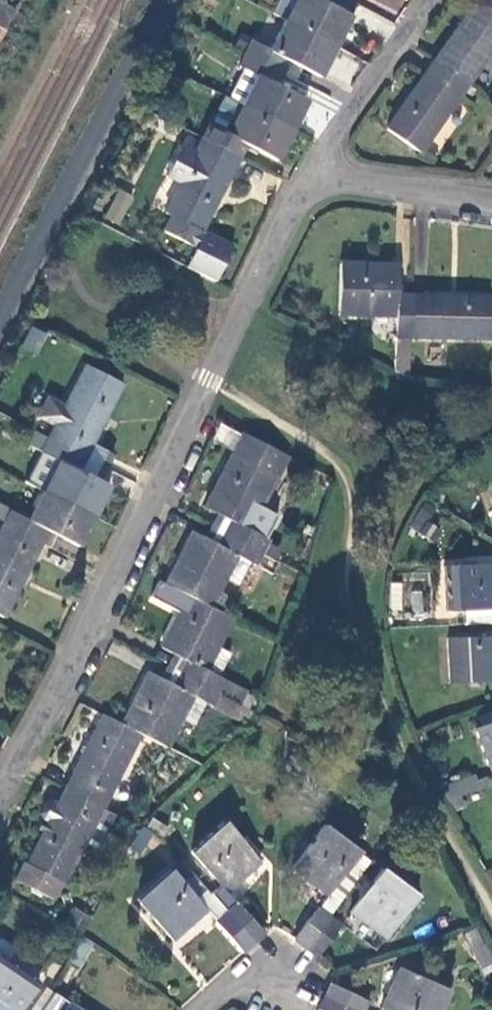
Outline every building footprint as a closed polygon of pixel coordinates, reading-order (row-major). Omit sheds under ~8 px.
[(322,0),(279,0),(272,14),(286,21),(336,48),(352,17),(321,0),(322,0)] [(467,86),(491,51),(491,10),(478,0),(476,0),(433,62),(467,86)] [(14,11),(0,3),(0,27),(4,30),(14,11)] [(321,77),(336,48),(286,21),(271,50),(253,41),(246,54),(283,74),(290,61),(301,68),(321,77)] [(241,106),(292,132),(308,102),(277,86),(283,74),(246,54),(240,66),(244,68),(228,100),(241,106)] [(283,74),(295,80),(301,68),(290,61),(283,74)] [(420,154),(467,86),(433,62),(386,129),(420,154)] [(277,162),(292,132),(241,106),(227,135),(209,126),(202,139),(240,158),(246,146),(277,162)] [(240,158),(202,139),(194,155),(180,184),(164,214),(170,217),(162,232),(197,249),(205,234),(202,233),(240,158)] [(180,184),(194,155),(181,148),(166,177),(180,184)] [(118,219),(130,196),(115,189),(104,212),(118,219)] [(410,338),(411,295),(397,294),(398,266),(339,264),(338,313),(396,317),(395,371),(409,377),(410,338)] [(411,295),(410,338),(491,340),(491,297),(411,295)] [(47,439),(85,459),(123,384),(85,363),(47,439)] [(289,456),(243,433),(207,507),(218,514),(230,521),(223,532),(264,553),(270,541),(262,538),(251,531),(263,507),(289,456)] [(79,470),(85,459),(47,439),(41,451),(46,454),(59,462),(44,491),(94,517),(109,487),(79,470)] [(30,485),(44,491),(59,462),(46,454),(30,485)] [(94,517),(44,491),(28,521),(0,506),(0,521),(41,543),(48,531),(62,538),(79,547),(94,517)] [(251,531),(262,538),(274,513),(263,507),(251,531)] [(422,508),(409,526),(427,538),(440,521),(422,508)] [(218,514),(212,527),(223,532),(230,521),(218,514)] [(41,543),(0,521),(0,531),(1,531),(0,532),(0,616),(3,618),(41,543)] [(223,532),(212,527),(204,540),(217,546),(223,532)] [(41,543),(55,550),(62,538),(48,531),(41,543)] [(193,533),(167,585),(188,596),(212,608),(226,578),(238,556),(249,562),(273,575),(280,561),(264,553),(223,532),(217,546),(204,540),(193,533)] [(238,556),(226,578),(238,585),(249,562),(238,556)] [(491,609),(491,564),(445,567),(447,611),(466,610),(491,609)] [(402,609),(403,583),(391,583),(390,608),(402,609)] [(220,645),(234,619),(212,608),(188,596),(162,647),(174,654),(185,660),(179,673),(219,693),(226,680),(220,677),(207,670),(220,645)] [(466,610),(467,625),(491,623),(491,609),(466,610)] [(449,639),(451,684),(491,681),(491,637),(449,639)] [(232,653),(220,645),(207,670),(220,677),(232,653)] [(174,654),(167,667),(179,673),(185,660),(174,654)] [(179,673),(167,667),(161,679),(173,685),(179,673)] [(208,704),(213,706),(219,693),(179,673),(173,685),(161,679),(148,673),(122,725),(142,735),(167,748),(184,716),(194,696),(208,704)] [(219,693),(241,705),(248,691),(226,680),(219,693)] [(246,724),(257,713),(241,705),(219,693),(213,706),(246,724)] [(198,724),(208,704),(194,696),(184,716),(198,724)] [(104,716),(66,790),(104,809),(142,735),(122,725),(104,716)] [(476,729),(490,771),(491,770),(491,723),(476,729)] [(457,782),(441,789),(447,800),(463,794),(457,782)] [(104,809),(66,790),(58,805),(50,801),(43,804),(38,815),(41,821),(48,825),(44,833),(29,865),(25,862),(16,880),(53,899),(62,882),(65,884),(86,843),(97,822),(109,828),(116,815),(104,809)] [(463,794),(447,800),(454,812),(469,805),(463,794)] [(129,822),(139,827),(141,825),(145,817),(134,813),(129,822)] [(169,829),(154,819),(148,827),(163,836),(169,829)] [(48,825),(41,821),(37,830),(44,833),(48,825)] [(109,828),(97,822),(86,843),(99,849),(109,828)] [(227,892),(228,893),(261,863),(226,823),(193,854),(227,892)] [(328,895),(360,853),(325,828),(294,869),(328,895)] [(138,853),(151,837),(143,831),(131,847),(138,853)] [(332,914),(371,861),(360,853),(328,895),(320,906),(332,914)] [(480,858),(487,870),(491,868),(491,861),(489,862),(486,856),(480,858)] [(207,910),(216,920),(226,913),(217,901),(182,861),(173,870),(207,910)] [(173,941),(207,910),(173,870),(138,901),(173,941)] [(418,896),(382,870),(351,912),(386,939),(418,896)] [(226,913),(237,903),(228,893),(227,892),(217,901),(226,913)] [(226,913),(255,944),(266,933),(237,903),(226,913)] [(294,939),(307,949),(332,914),(320,906),(294,939)] [(67,924),(84,933),(92,917),(75,908),(67,924)] [(244,953),(255,944),(226,913),(216,920),(216,921),(244,953)] [(332,914),(307,949),(317,957),(342,922),(332,914)] [(476,930),(466,937),(482,968),(491,962),(491,959),(476,930)] [(0,957),(0,1009),(21,1009),(40,984),(0,957)] [(402,968),(383,1009),(385,1009),(438,1009),(448,990),(402,968)] [(351,1009),(365,1009),(369,1001),(332,984),(325,998),(351,1009)] [(44,1009),(79,1009),(55,994),(44,1009)] [(325,998),(320,1009),(351,1009),(325,998)]
